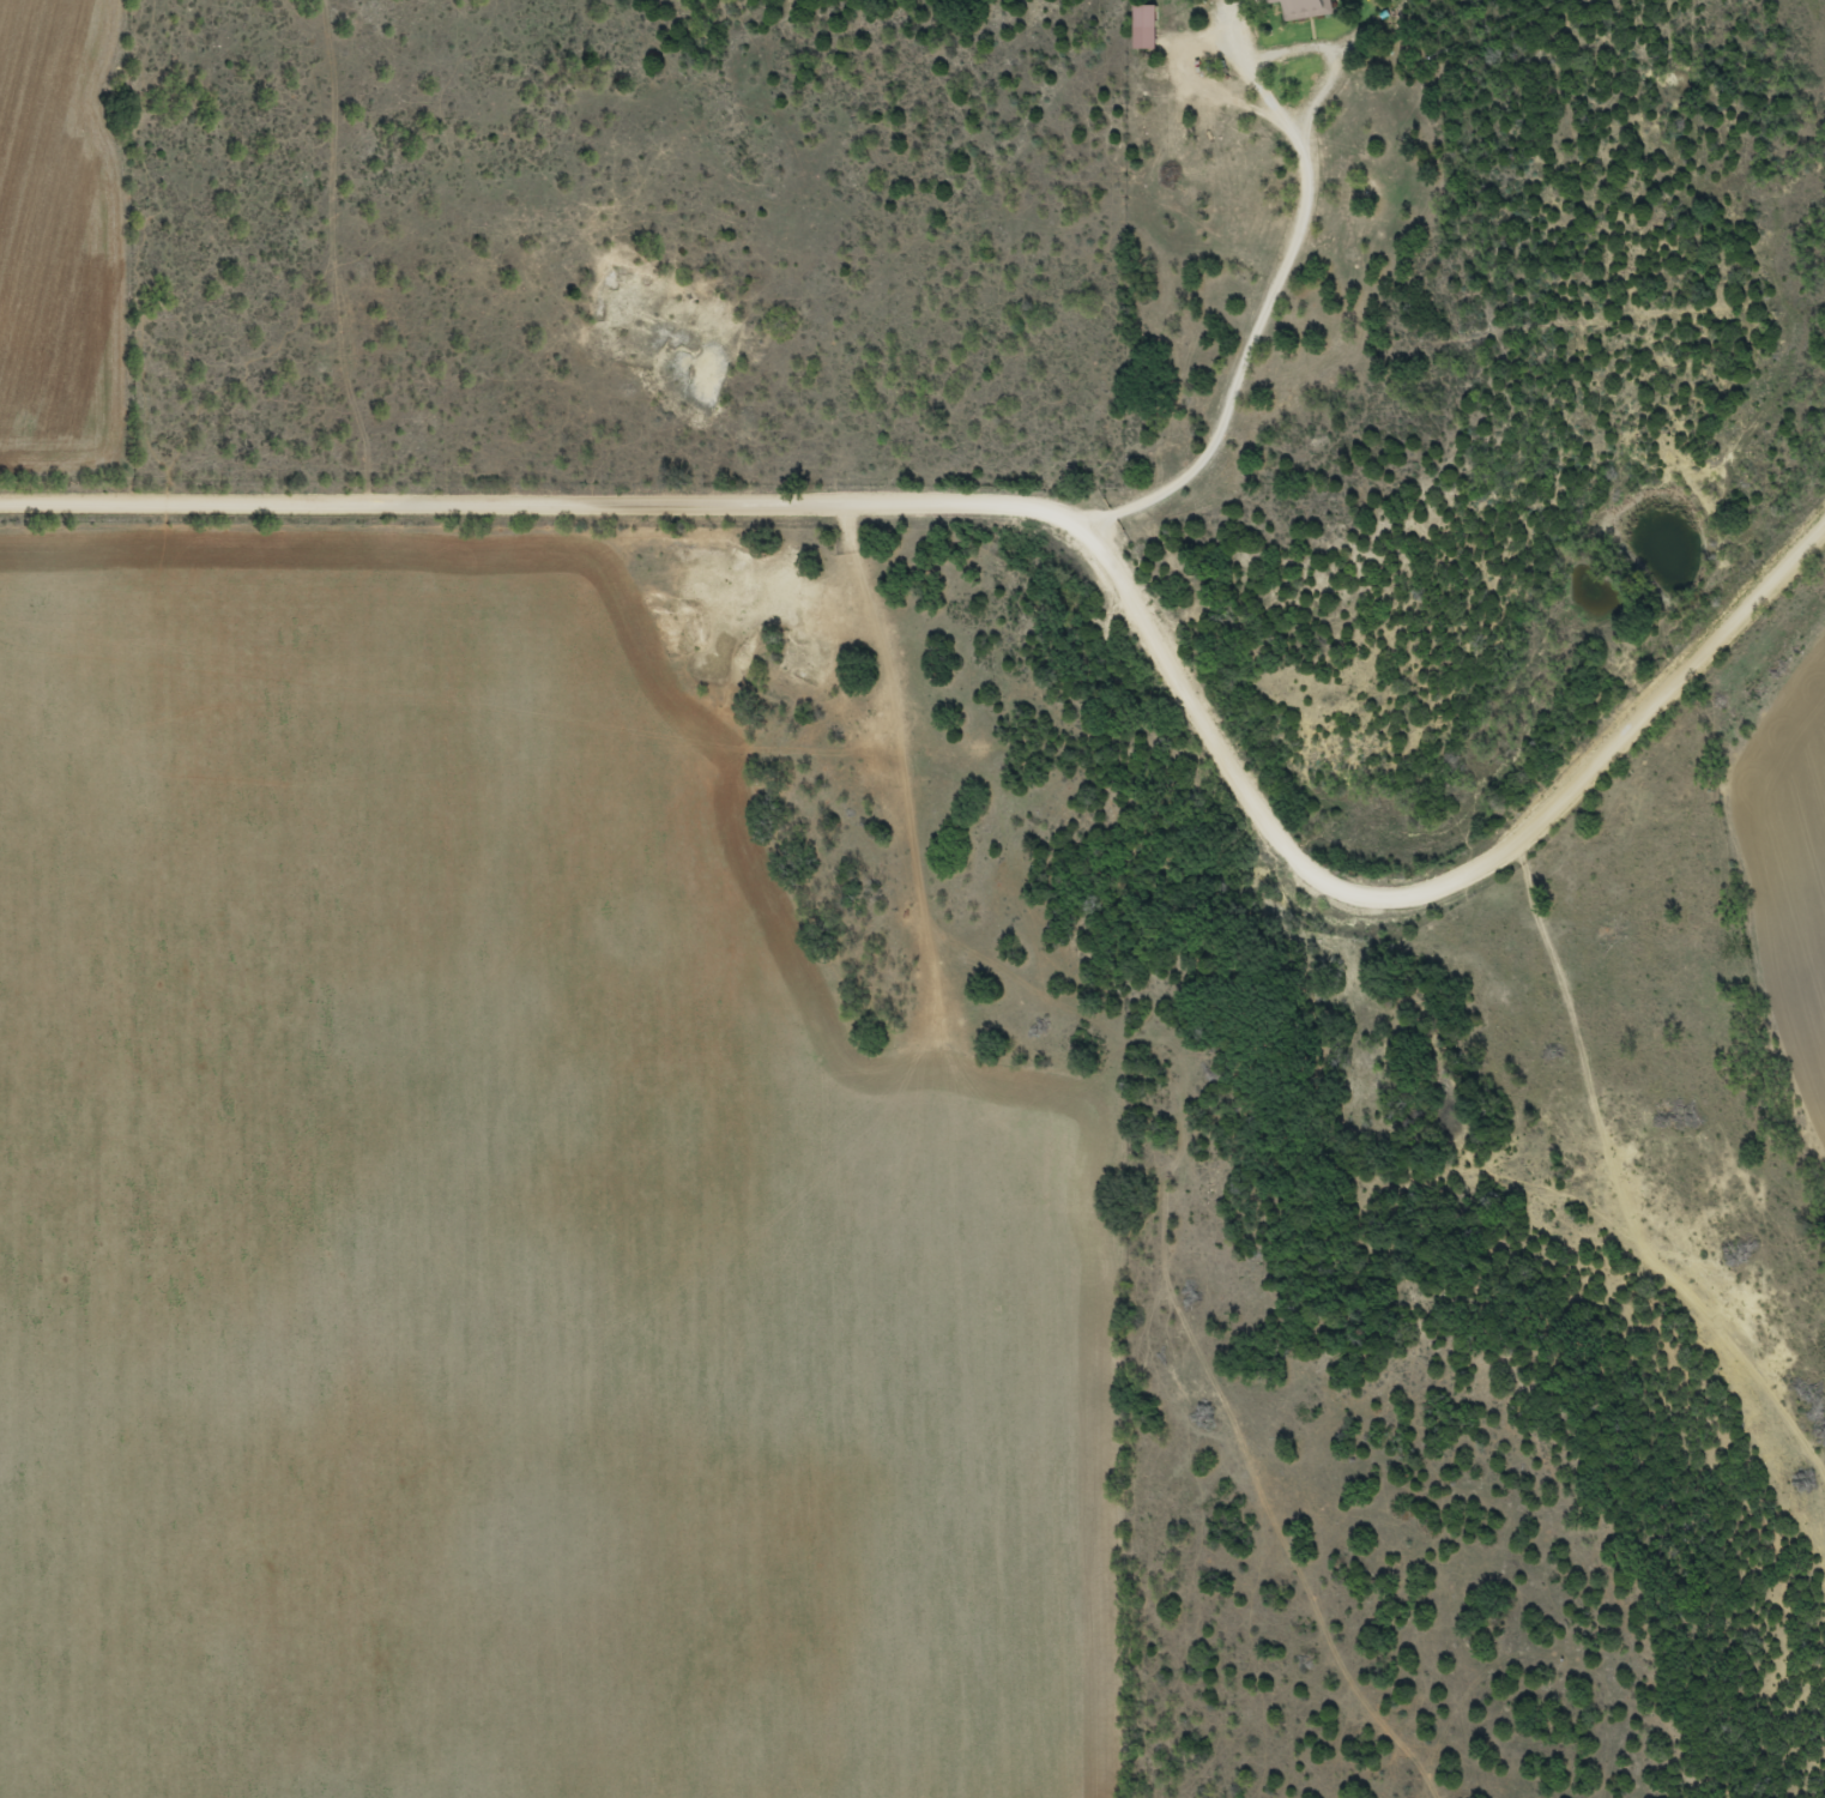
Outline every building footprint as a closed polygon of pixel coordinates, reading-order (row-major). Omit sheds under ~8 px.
[(1267,2),(1280,1),(1283,23),(1333,18),(1330,0),(1266,0),(1267,2)] [(1132,5),(1132,46),(1156,46),(1158,6),(1132,5)]
